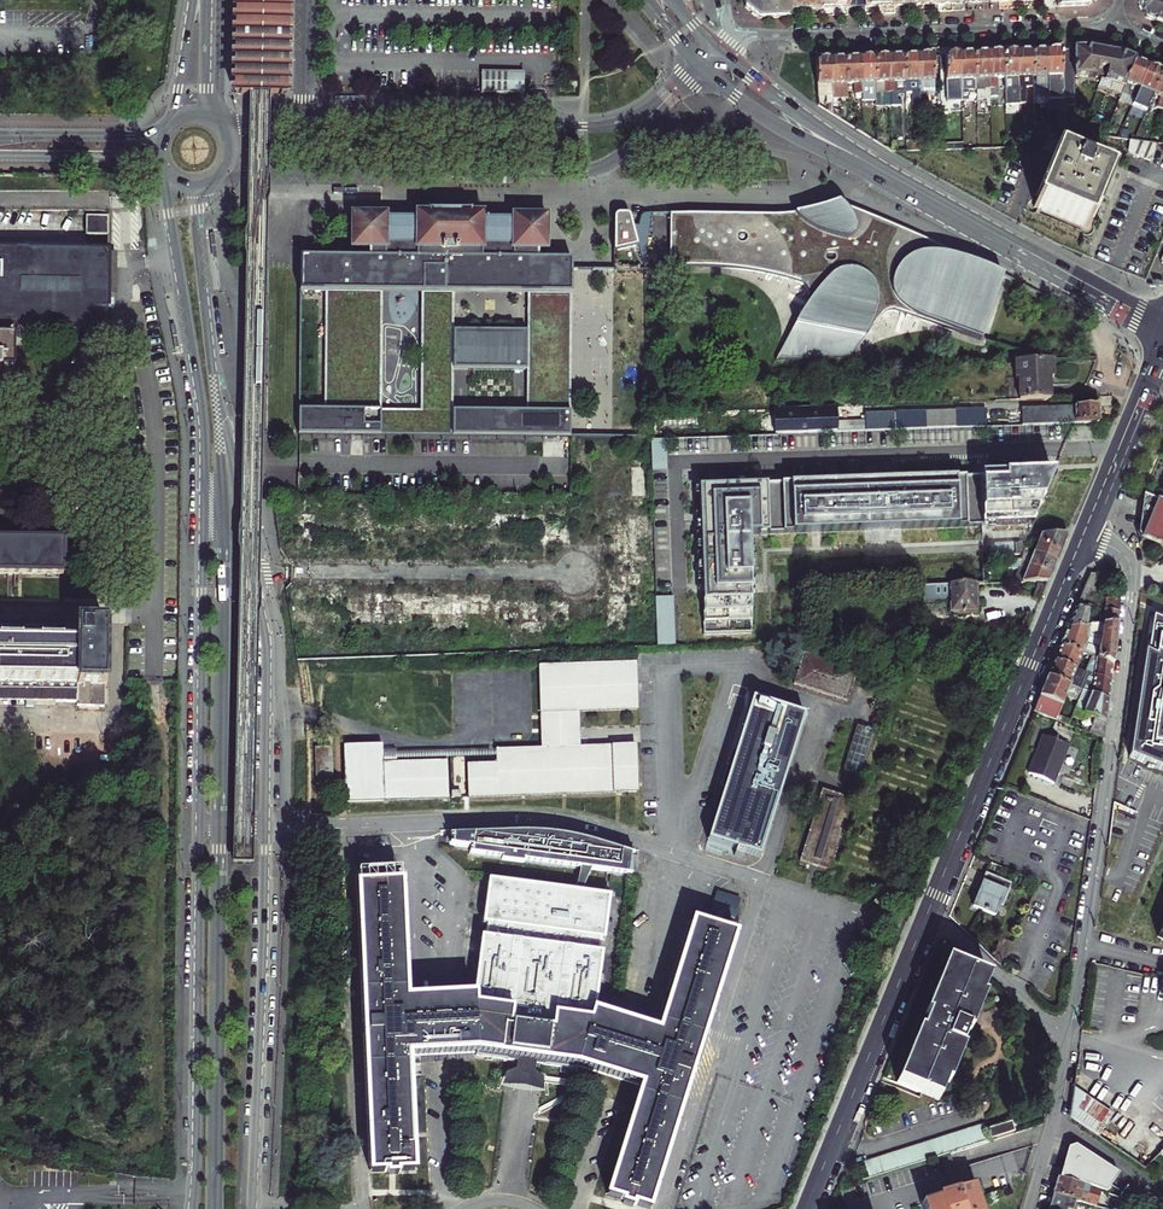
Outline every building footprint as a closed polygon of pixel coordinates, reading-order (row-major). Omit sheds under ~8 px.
[(283,95),(283,72),(283,69),(285,0),(238,0),(237,68),(236,95),(254,95),(265,95),(283,95)] [(745,7),(753,14),(759,19),(790,17),(789,10),(789,0),(744,0),(745,7)] [(789,10),(798,10),(802,9),(802,0),(789,0),(789,10)] [(802,9),(812,9),(818,9),(818,0),(802,0),(802,9)] [(818,9),(826,9),(831,9),(831,0),(818,0),(818,9)] [(831,9),(833,8),(842,8),(857,8),(856,0),(831,0),(831,9)] [(1138,1),(1146,18),(1160,23),(1162,25),(1162,0),(1138,0),(1138,1)] [(1087,49),(1074,50),(1075,77),(1089,77),(1095,78),(1096,74),(1106,75),(1105,79),(1112,80),(1114,81),(1124,85),(1125,83),(1135,60),(1123,55),(1104,52),(1087,49)] [(1051,51),(1045,51),(1046,63),(1048,63),(1049,76),(1048,77),(1048,87),(1049,97),(1049,101),(1064,100),(1061,50),(1051,51)] [(1075,77),(1074,50),(1061,50),(1064,100),(1076,100),(1075,77)] [(1033,77),(1032,51),(1025,52),(1019,52),(1019,65),(1016,65),(1017,78),(1018,78),(1020,103),(1026,103),(1025,87),(1034,87),(1033,77)] [(1041,51),(1032,51),(1033,77),(1034,87),(1034,98),(1049,97),(1048,87),(1048,77),(1049,76),(1048,63),(1046,63),(1045,51),(1041,51)] [(1012,52),(1003,53),(1005,78),(1006,104),(1020,103),(1018,78),(1017,78),(1016,65),(1019,65),(1019,52),(1012,52)] [(981,54),(974,54),(975,79),(976,90),(976,100),(991,99),(991,98),(991,89),(990,79),(992,79),(991,66),(988,66),(988,53),(981,54)] [(1005,78),(1003,53),(996,53),(988,53),(988,66),(991,66),(992,79),(990,79),(991,89),(991,98),(999,97),(998,78),(1005,78)] [(975,79),(974,54),(971,54),(961,55),(961,67),(958,67),(959,80),(960,80),(961,91),(962,101),(963,101),(963,105),(968,104),(967,90),(976,90),(975,79)] [(953,55),(944,55),(944,56),(947,102),(962,101),(961,91),(960,80),(959,80),(958,67),(961,67),(961,55),(953,55)] [(910,56),(903,57),(904,92),(913,92),(914,112),(920,112),(919,81),(920,81),(920,69),(917,69),(917,56),(910,56)] [(934,92),(933,56),(926,56),(918,56),(917,56),(917,69),(920,69),(920,81),(919,81),(920,112),(927,111),(927,92),(934,92)] [(883,57),(874,58),(876,101),(876,106),(891,106),(890,82),(889,83),(888,70),(891,70),(890,57),(883,57)] [(897,57),(890,57),(891,70),(888,70),(889,83),(890,82),(891,106),(900,106),(900,101),(896,101),(896,93),(904,92),(903,57),(897,57)] [(856,94),(862,94),(861,84),(863,84),(862,71),(859,71),(859,58),(854,59),(846,59),(847,84),(854,84),(854,94),(856,94)] [(867,58),(859,58),(859,71),(862,71),(863,84),(861,84),(862,94),(862,99),(862,101),(876,101),(874,58),(867,58)] [(833,72),(832,59),(831,59),(825,60),(816,60),(816,80),(817,98),(826,97),(826,106),(827,106),(827,111),(833,115),(833,100),(832,85),(831,85),(830,72),(833,72)] [(839,59),(832,59),(833,72),(830,72),(831,85),(832,85),(833,100),(847,100),(847,84),(846,59),(839,59)] [(1133,105),(1149,66),(1142,63),(1135,60),(1125,83),(1124,85),(1119,98),(1119,100),(1133,105)] [(1156,69),(1149,66),(1133,105),(1134,106),(1131,114),(1142,119),(1146,111),(1147,111),(1154,94),(1162,72),(1156,69)] [(1162,72),(1154,94),(1162,98),(1158,107),(1162,109),(1162,72)] [(481,74),(481,94),(523,95),(523,74),(481,74)] [(1119,98),(1124,85),(1114,81),(1109,94),(1119,98)] [(1050,123),(1035,124),(1036,145),(1051,137),(1050,123)] [(1158,144),(1128,140),(1126,152),(1150,163),(1158,144)] [(922,151),(922,142),(906,142),(906,152),(922,151)] [(1108,176),(1055,154),(1034,206),(1086,228),(1097,202),(1108,176)] [(774,214),(671,214),(669,269),(743,269),(756,271),(777,275),(801,284),(804,286),(805,288),(809,299),(794,322),(778,356),(775,361),(849,358),(879,316),(884,312),(889,310),(895,311),(950,329),(980,340),(1002,277),(844,207),(836,206),(831,206),(825,207),(807,212),(793,214),(774,214)] [(102,217),(86,217),(86,235),(108,235),(108,211),(102,211),(102,217)] [(513,217),(513,221),(484,221),(484,215),(416,214),(416,220),(386,220),(385,215),(352,215),(351,249),(368,249),(368,258),(300,257),(299,292),(325,292),(324,410),(298,410),(298,435),(571,437),(572,268),(572,260),(539,260),(539,251),(547,252),(548,217),(513,217)] [(638,246),(639,225),(632,225),(630,214),(629,214),(618,214),(616,214),(615,215),(614,216),(614,218),(613,252),(638,246)] [(641,215),(639,225),(638,246),(644,268),(645,268),(651,214),(643,214),(642,215),(641,215)] [(68,328),(67,333),(79,334),(79,328),(107,328),(108,289),(113,289),(114,255),(108,255),(108,251),(0,250),(0,328),(68,328)] [(2,389),(2,387),(17,388),(17,369),(14,369),(15,336),(0,336),(0,389),(2,389)] [(1053,379),(1052,361),(1014,363),(1015,381),(1018,381),(1018,402),(1050,400),(1049,379),(1053,379)] [(1004,411),(1005,427),(1072,424),(1099,423),(1099,416),(1098,408),(1004,411)] [(806,414),(773,415),(773,435),(865,432),(917,430),(985,428),(984,411),(912,413),(863,415),(863,422),(835,423),(835,413),(806,414)] [(1061,450),(1061,431),(986,433),(987,452),(1061,450)] [(666,438),(647,438),(648,471),(667,470),(666,438)] [(646,495),(645,465),(629,466),(630,496),(646,495)] [(700,488),(704,634),(751,632),(747,534),(1032,524),(1052,475),(700,488)] [(1144,497),(1142,541),(1160,548),(1162,549),(1162,504),(1144,497)] [(1063,543),(1067,534),(1036,536),(1032,544),(1039,544),(1060,552),(1063,543)] [(63,574),(63,569),(63,545),(63,542),(35,541),(10,541),(0,541),(0,574),(63,574)] [(990,557),(1016,555),(1016,545),(1016,543),(989,544),(990,557)] [(1058,557),(1060,552),(1039,544),(1032,544),(1016,545),(1016,555),(1022,555),(1024,549),(1055,563),(1058,557)] [(1024,549),(1022,555),(1020,560),(1006,561),(1006,570),(1017,570),(1018,565),(1030,565),(1051,574),(1053,568),(1055,563),(1024,549)] [(1005,584),(1048,582),(1049,578),(1051,574),(1030,565),(1018,565),(1017,570),(1013,580),(1005,580),(1005,584)] [(1076,611),(1068,630),(1101,628),(1117,627),(1119,602),(1105,601),(1106,589),(1120,590),(1122,576),(1090,577),(1076,611)] [(976,614),(975,585),(911,588),(911,596),(923,595),(923,605),(949,604),(949,616),(976,614)] [(653,599),(655,646),(675,645),(673,598),(653,599)] [(1150,619),(1137,760),(1154,768),(1154,772),(1162,772),(1162,624),(1150,619)] [(55,689),(55,701),(77,701),(77,705),(104,706),(104,624),(78,624),(78,647),(0,645),(0,688),(55,689)] [(1117,627),(1101,628),(1097,661),(1113,667),(1117,627)] [(1097,661),(1101,628),(1068,630),(1065,638),(1061,647),(1083,655),(1088,657),(1091,659),(1097,661)] [(983,651),(987,643),(975,638),(972,646),(983,651)] [(1083,655),(1061,647),(1058,655),(1055,662),(1077,671),(1078,666),(1083,655)] [(857,670),(803,653),(793,684),(847,702),(857,670)] [(1111,684),(1113,667),(1097,661),(1091,659),(1090,661),(1087,669),(1085,674),(1087,675),(1111,684)] [(1051,671),(1048,679),(1083,692),(1084,689),(1082,688),(1087,675),(1085,674),(1077,671),(1055,662),(1051,671)] [(638,710),(636,663),(539,667),(543,748),(497,750),(497,764),(468,765),(469,798),(637,792),(636,745),(579,747),(578,713),(638,710)] [(1084,689),(1083,692),(1087,694),(1110,702),(1111,684),(1087,675),(1082,688),(1084,689)] [(1083,692),(1048,679),(1044,688),(1040,699),(1075,713),(1080,699),(1083,692)] [(55,701),(55,689),(0,688),(0,700),(55,701)] [(1084,701),(1080,699),(1075,713),(1095,721),(1090,735),(1100,739),(1104,741),(1110,702),(1087,694),(1084,701)] [(803,716),(753,699),(709,840),(760,856),(803,716)] [(1075,713),(1040,699),(1034,713),(1069,727),(1075,713)] [(857,725),(842,771),(859,777),(874,731),(857,725)] [(1037,754),(1028,775),(1053,785),(1069,748),(1046,739),(1039,755),(1037,754)] [(447,761),(382,763),(381,745),(344,746),(346,802),(448,798),(447,761)] [(852,799),(822,789),(800,860),(830,870),(852,799)] [(1141,800),(1118,791),(1113,805),(1136,814),(1141,800)] [(494,833),(453,830),(451,849),(473,850),(475,855),(505,859),(506,862),(532,864),(585,871),(582,894),(588,895),(601,870),(636,874),(638,852),(588,837),(566,836),(532,833),(494,833)] [(987,876),(974,908),(996,918),(1001,907),(1003,908),(1012,887),(987,876)] [(594,1013),(602,955),(598,955),(600,941),(604,941),(609,897),(489,882),(483,925),(487,925),(485,939),(481,939),(473,997),(406,1000),(401,884),(358,886),(372,1173),(388,1172),(388,1177),(398,1176),(398,1172),(414,1171),(409,1055),(477,1052),(477,1056),(577,1069),(577,1066),(643,1086),(607,1196),(624,1201),(623,1205),(632,1208),(633,1204),(649,1208),(736,935),(695,922),(660,1034),(611,1018),(594,1013)] [(1002,940),(994,960),(1003,970),(1014,945),(1002,940)] [(897,1084),(939,1101),(988,981),(947,964),(926,1016),(928,1017),(921,1033),(919,1032),(897,1084)] [(1112,1119),(1074,1093),(1070,1121),(1098,1140),(1112,1119)] [(988,1131),(991,1142),(1015,1134),(1012,1124),(988,1131)] [(865,1163),(869,1180),(989,1142),(985,1125),(865,1163)] [(1069,1149),(1060,1179),(1094,1189),(1111,1195),(1119,1175),(1076,1147),(1069,1149)] [(1060,1179),(1058,1178),(1054,1194),(1067,1198),(1078,1201),(1080,1194),(1091,1197),(1093,1192),(1094,1189),(1060,1179)] [(923,1208),(983,1208),(976,1187),(922,1205),(923,1208)] [(1125,1191),(1120,1199),(1123,1202),(1129,1205),(1135,1198),(1125,1191)] [(1080,1194),(1078,1201),(1079,1202),(1093,1206),(1097,1193),(1093,1192),(1091,1197),(1080,1194)] [(1079,1202),(1078,1201),(1067,1198),(1054,1194),(1050,1208),(1077,1208),(1079,1202)]
